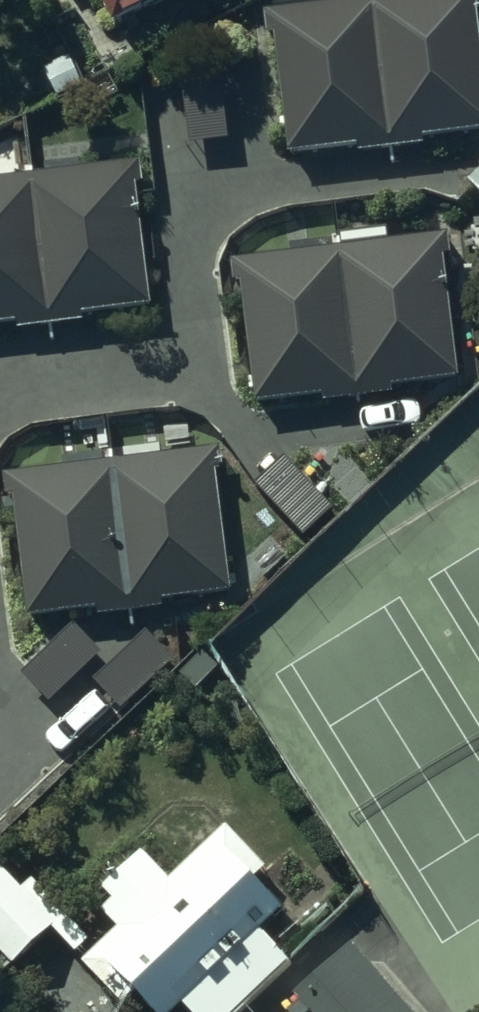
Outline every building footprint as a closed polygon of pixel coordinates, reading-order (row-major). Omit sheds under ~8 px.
[(112,28),(169,0),(98,0),(112,28)] [(271,21),(288,170),(478,148),(478,0),(456,0),(271,21)] [(468,181),(478,192),(478,170),(468,181)] [(0,186),(0,337),(151,320),(134,171),(0,186)] [(447,242),(236,266),(253,414),(464,391),(447,242)] [(0,468),(0,524),(10,617),(222,594),(205,445),(0,468)] [(284,450),(253,479),(299,528),(330,499),(284,450)] [(142,851),(101,889),(111,901),(100,911),(116,929),(80,963),(121,1006),(134,994),(151,1011),(174,1011),(180,1006),(186,1011),(235,1011),(287,963),(260,933),(282,912),(254,882),(265,871),(225,829),(169,881),(142,851)] [(13,967),(51,931),(75,955),(89,941),(31,879),(20,890),(0,868),(0,954),(13,967)] [(350,944),(294,997),(299,1002),(289,1011),(415,1011),(350,944)]
